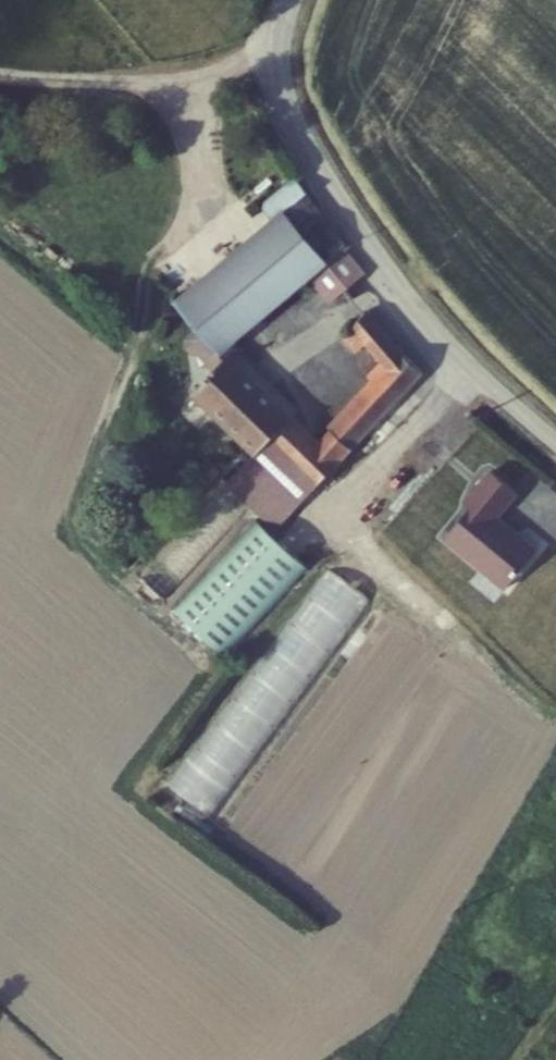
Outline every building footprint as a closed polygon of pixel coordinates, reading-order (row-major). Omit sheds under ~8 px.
[(291,173),(257,206),(271,220),(281,211),(308,188),(291,173)] [(318,204),(308,188),(281,211),(336,271),(350,256),(318,204)] [(183,298),(207,325),(232,354),(218,368),(194,389),(252,454),(269,440),(311,484),(413,385),(418,378),(420,375),(366,318),(335,348),(347,361),(354,355),(365,365),(304,430),(236,359),(246,348),(239,340),(299,284),(326,312),(365,279),(350,256),(336,271),(281,211),(271,220),(183,298)] [(204,352),(218,368),(232,354),(207,325),(185,345),(198,359),(204,352)] [(252,454),(225,482),(269,525),(311,484),(269,440),(252,454)] [(188,490),(208,465),(196,453),(174,475),(188,490)] [(535,551),(495,518),(516,493),(490,472),(469,498),(474,503),(445,539),(505,589),(535,551)] [(554,546),(555,544),(555,502),(544,515),(549,519),(538,531),(554,546)] [(298,566),(248,515),(161,599),(211,650),(298,566)] [(210,816),(371,598),(329,568),(168,786),(210,816)] [(374,606),(227,832),(271,860),(418,634),(374,606)]
